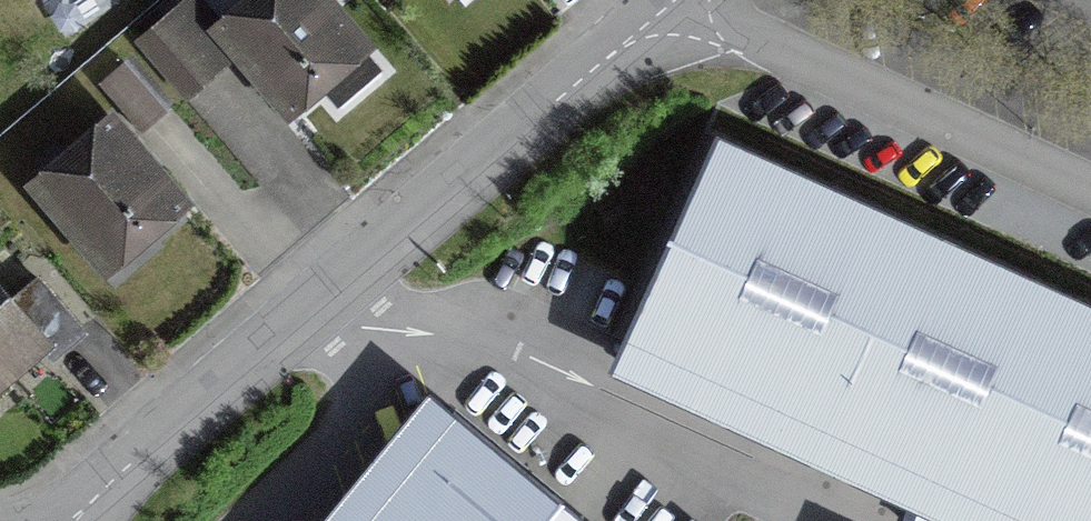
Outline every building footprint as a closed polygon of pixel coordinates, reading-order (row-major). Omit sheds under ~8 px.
[(351,44),(313,0),(251,0),(218,29),(290,113),(319,89),(318,72),(350,45),(351,44)] [(223,65),(180,15),(138,51),(181,101),(223,65)] [(139,137),(164,116),(121,65),(96,87),(139,137)] [(148,235),(177,210),(105,125),(71,154),(52,153),(37,166),(35,184),(99,259),(131,231),(148,235)] [(619,368),(956,520),(1090,520),(1090,297),(720,131),(619,368)] [(33,348),(43,361),(77,332),(35,282),(6,306),(0,300),(0,375),(33,348)] [(427,402),(331,520),(576,520),(427,402)]
